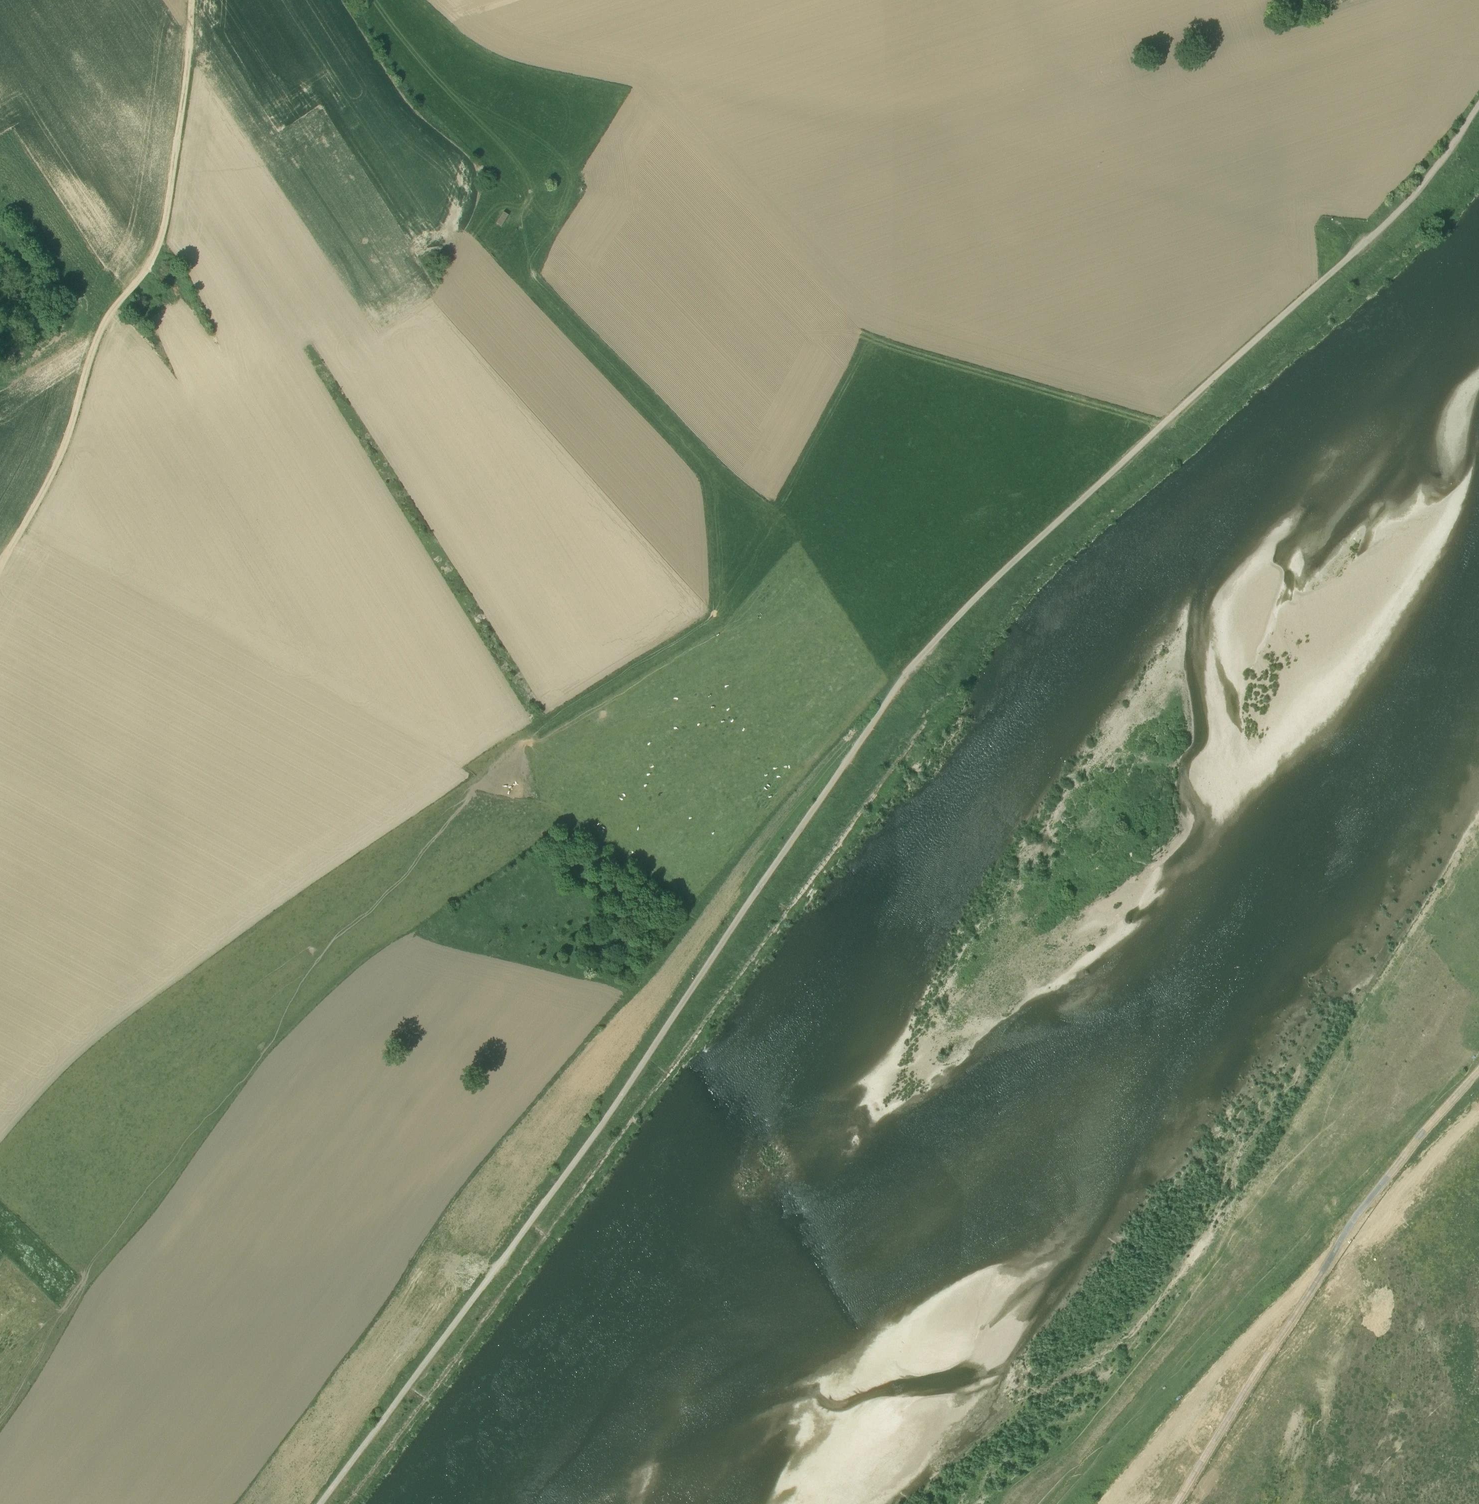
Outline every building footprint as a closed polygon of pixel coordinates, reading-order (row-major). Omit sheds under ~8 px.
[(496,222),(502,225),(509,212),(503,209),(496,222)]
